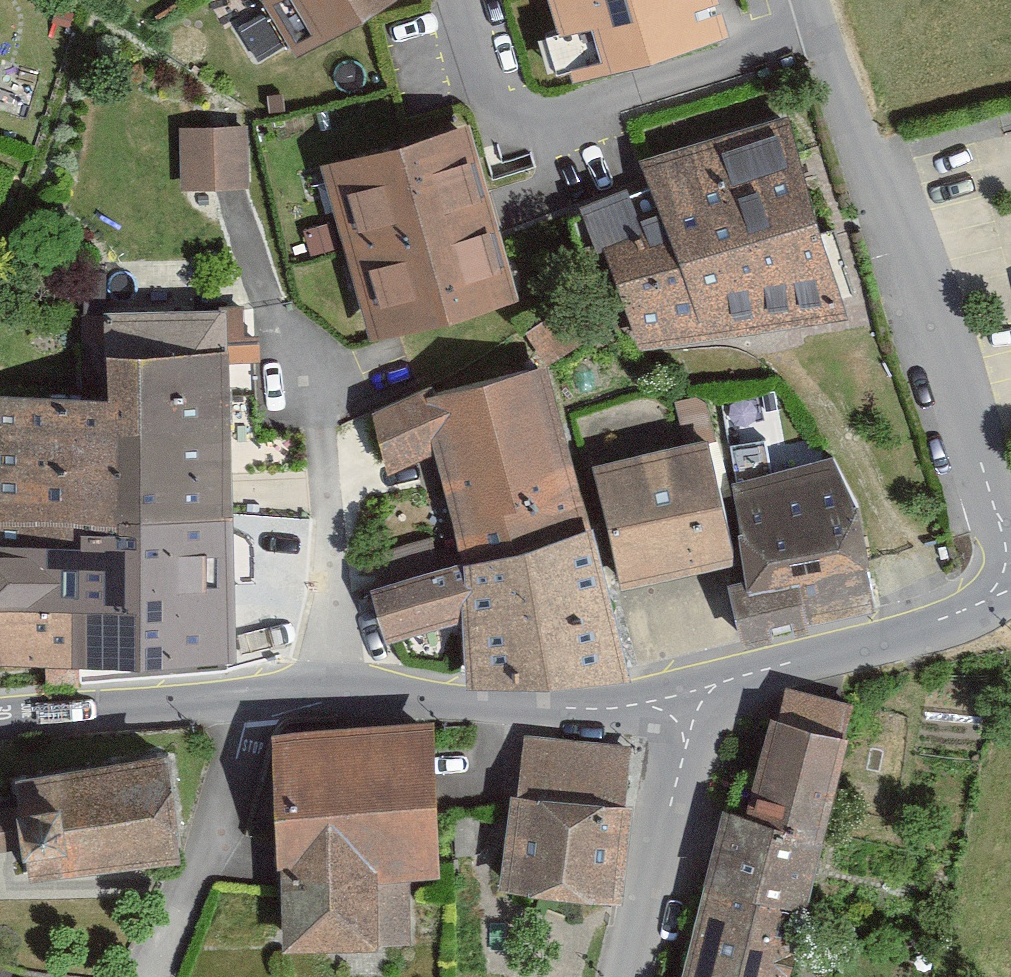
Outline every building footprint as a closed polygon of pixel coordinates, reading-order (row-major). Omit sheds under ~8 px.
[(317,75),(413,0),(259,0),(317,75)] [(574,82),(726,38),(714,0),(549,0),(574,82)] [(477,152),(327,197),(378,364),(527,319),(477,152)] [(249,219),(247,155),(179,157),(181,221),(249,219)] [(860,344),(835,240),(632,303),(649,374),(860,344)] [(0,426),(0,664),(236,666),(236,374),(121,375),(122,424),(0,426)] [(555,387),(426,420),(462,564),(590,532),(555,387)] [(852,446),(754,480),(769,630),(896,597),(852,446)] [(602,494),(632,609),(743,580),(713,466),(602,494)] [(630,672),(590,532),(462,564),(371,591),(387,647),(463,622),(467,678),(630,672)] [(777,746),(756,845),(730,839),(700,976),(803,976),(849,761),(777,746)] [(15,769),(19,802),(0,805),(0,848),(24,845),(27,872),(182,852),(169,749),(15,769)] [(447,753),(283,756),(286,976),(381,974),(380,902),(450,901),(447,753)] [(632,822),(515,816),(509,924),(627,930),(632,822)]
